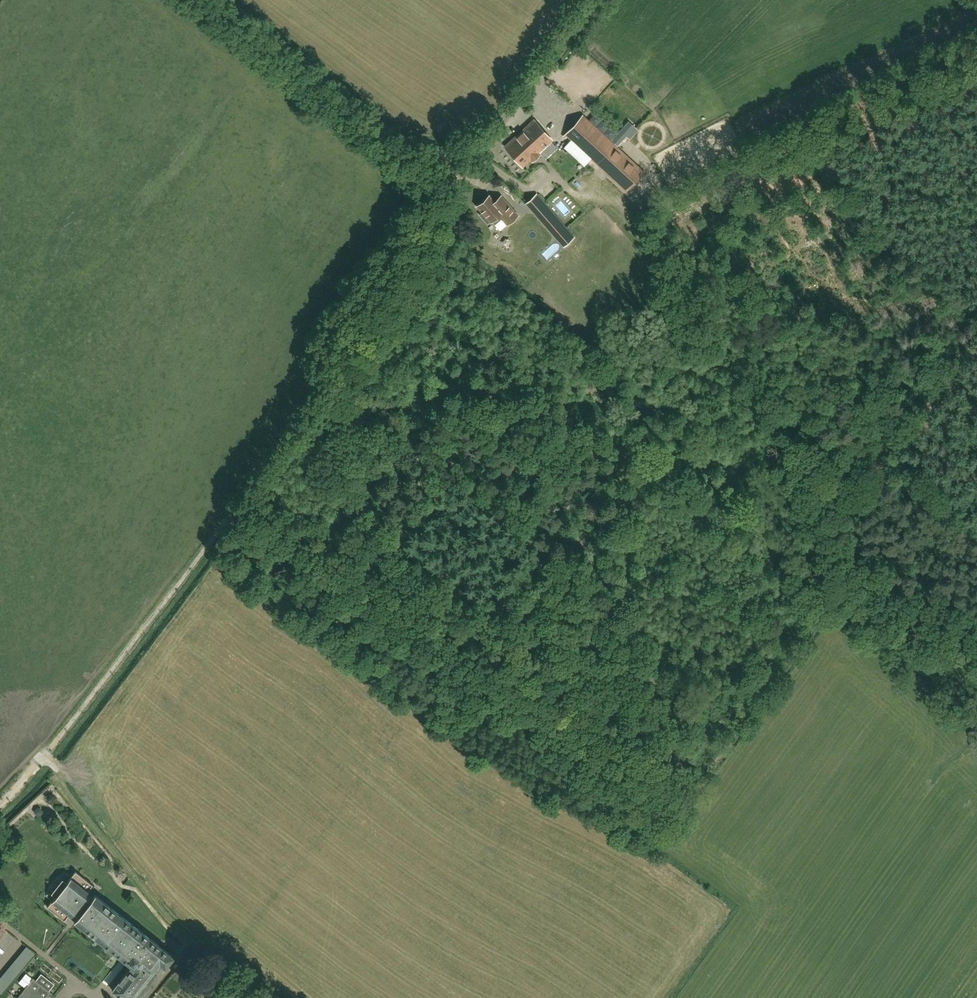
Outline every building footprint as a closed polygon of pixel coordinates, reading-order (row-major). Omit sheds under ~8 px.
[(626,191),(631,185),(643,172),(582,117),(566,133),(600,164),(598,166),(626,191)] [(551,140),(534,121),(505,147),(522,167),(551,140)] [(517,216),(503,200),(500,196),(493,202),(488,196),(477,206),(482,212),(479,215),(487,224),(490,221),(491,222),(499,215),(507,225),(517,216)] [(566,227),(542,200),(532,208),(557,235),(566,227)] [(131,966),(112,990),(121,997),(137,997),(163,965),(165,967),(173,957),(95,894),(93,896),(89,892),(94,886),(75,871),(66,883),(62,880),(53,892),(56,895),(47,907),(64,920),(69,914),(75,918),(74,920),(131,966)] [(0,976),(0,992),(1,993),(35,953),(26,945),(0,976)] [(49,997),(52,993),(49,991),(54,984),(41,974),(36,980),(33,978),(23,990),(17,997),(48,997),(49,997)]
